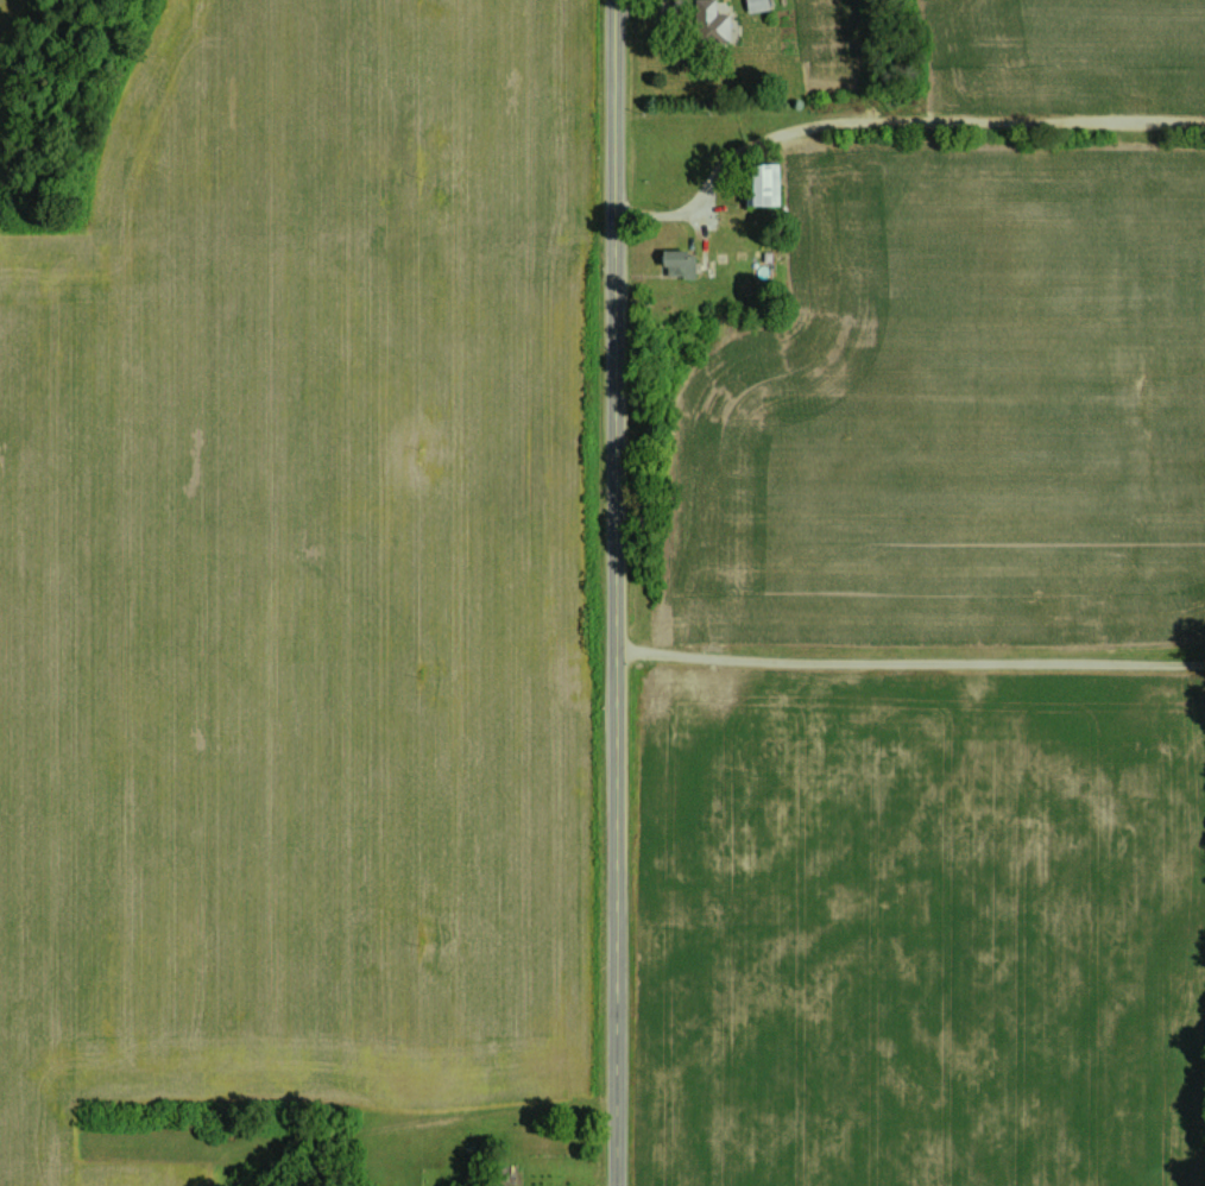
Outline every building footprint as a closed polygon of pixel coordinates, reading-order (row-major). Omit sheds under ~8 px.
[(728,14),(715,14),(715,0),(695,0),(695,43),(728,43),(728,14)] [(746,12),(767,10),(766,0),(744,0),(746,12)] [(742,207),(775,207),(775,165),(742,165),(742,207)] [(660,248),(660,275),(694,275),(694,248),(660,248)] [(504,1185),(504,1166),(489,1166),(489,1185),(504,1185)]
